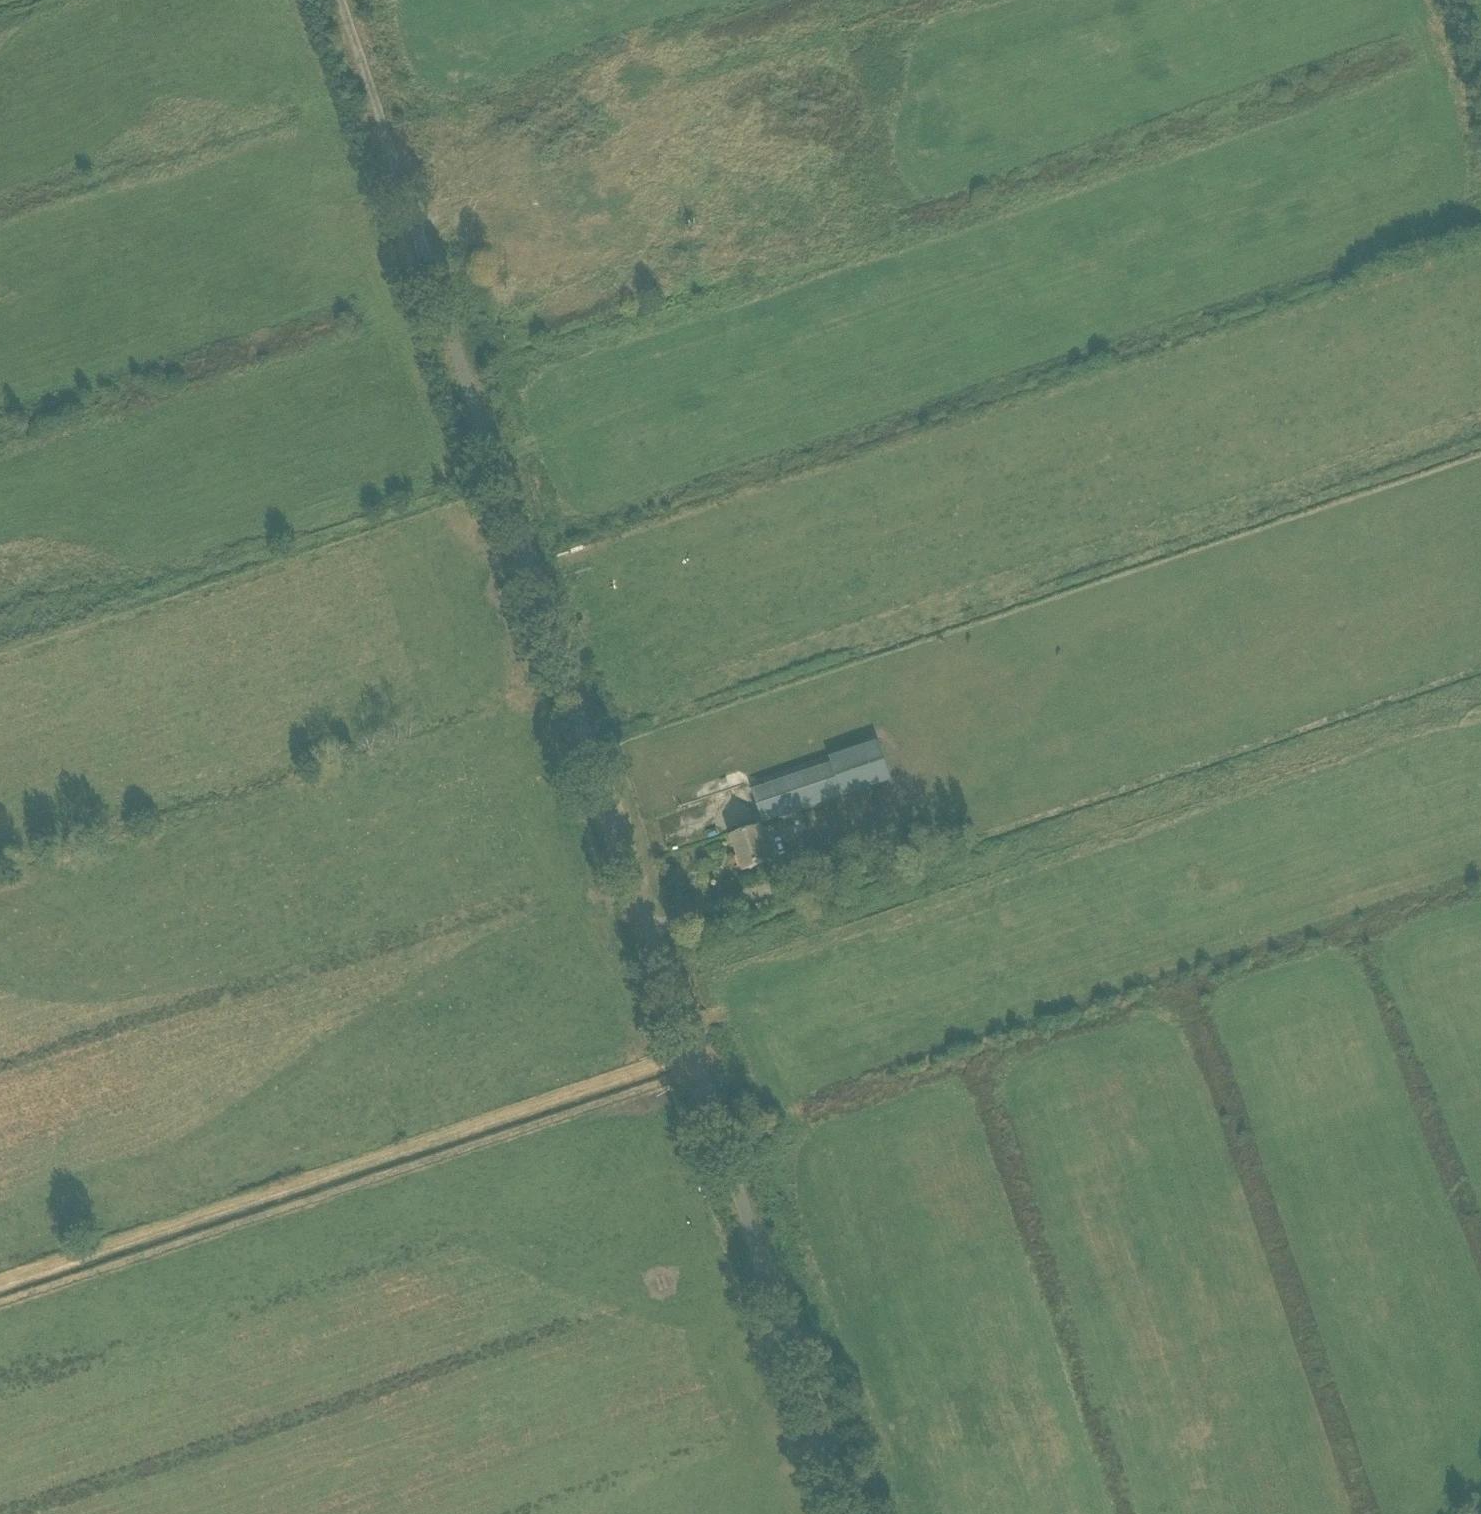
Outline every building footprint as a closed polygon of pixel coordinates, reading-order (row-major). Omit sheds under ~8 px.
[(752,791),(763,824),(841,798),(841,800),(891,784),(878,743),(828,759),(831,766),(752,791)] [(718,828),(705,833),(707,840),(720,836),(718,828)] [(732,840),(743,873),(768,864),(757,832),(732,840)]
